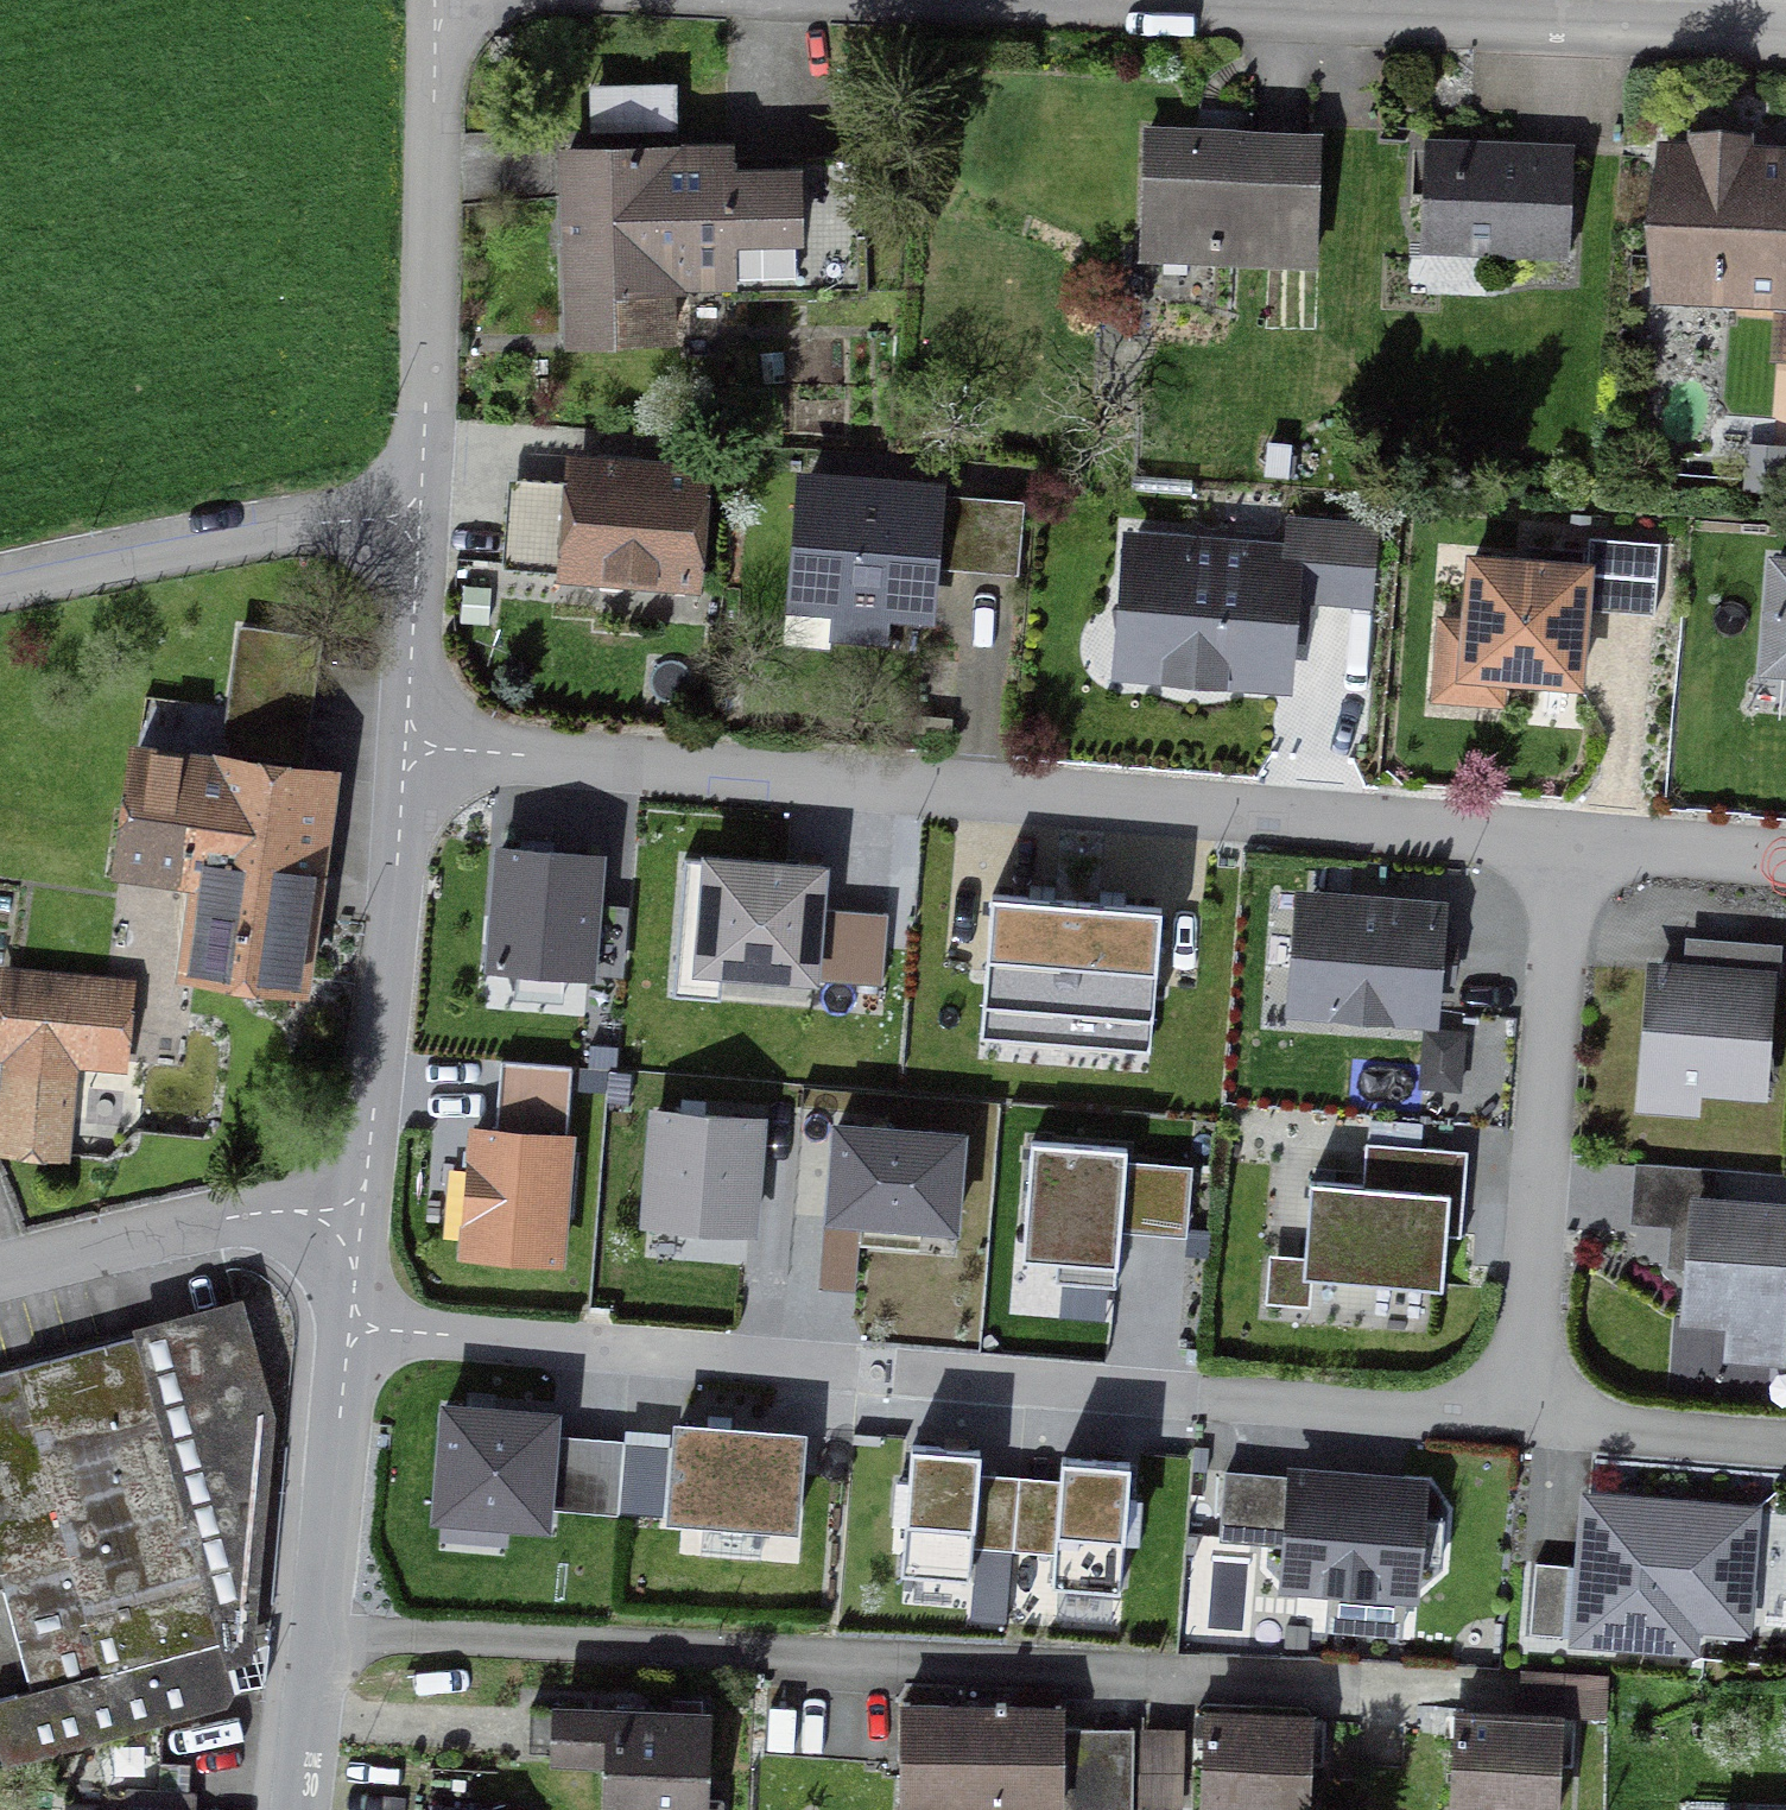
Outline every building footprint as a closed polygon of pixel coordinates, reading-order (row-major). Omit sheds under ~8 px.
[(1308,266),(1312,142),(1145,136),(1141,249),(1213,251),(1212,263),(1308,266)] [(1512,165),(1513,150),(1422,146),(1418,239),(1483,241),(1483,256),(1565,260),(1569,168),(1512,165)] [(722,155),(565,158),(569,339),(667,336),(666,300),(858,295),(855,165),(722,168),(722,155)] [(1766,455),(1785,457),(1785,162),(1664,156),(1660,272),(1781,277),(1766,455)] [(506,507),(502,568),(686,583),(694,479),(573,470),(570,512),(506,507)] [(883,611),(921,614),(930,498),(802,488),(793,604),(831,607),(829,638),(881,642),(883,611)] [(977,502),(971,574),(1013,578),(1019,506),(977,502)] [(1223,678),(1273,683),(1276,683),(1284,597),(1363,604),(1369,535),(1287,528),(1284,561),(1130,548),(1127,583),(1125,583),(1119,600),(1118,617),(1121,635),(1123,635),(1120,670),(1158,673),(1157,678),(1190,687),(1223,683),(1223,678)] [(1773,566),(1764,668),(1785,669),(1785,567),(1773,566)] [(1596,579),(1480,572),(1476,632),(1447,630),(1442,707),(1506,711),(1507,692),(1589,697),(1596,579)] [(244,634),(229,743),(303,754),(318,644),(244,634)] [(192,971),(288,984),(316,779),(133,757),(117,871),(186,881),(190,870),(206,872),(192,971)] [(588,970),(596,858),(563,856),(499,851),(492,964),(588,970)] [(678,968),(814,980),(824,870),(806,869),(688,858),(678,968)] [(1040,899),(991,895),(982,1006),(1152,1019),(1161,908),(1110,904),(1040,899)] [(1302,912),(1295,1000),(1334,1004),(1347,1019),(1370,1021),(1386,1008),(1425,1012),(1432,923),(1302,912)] [(1752,1091),(1761,985),(1654,976),(1645,1082),(1752,1091)] [(68,1060),(102,1063),(109,992),(3,982),(0,1008),(0,1054),(8,1054),(0,1132),(0,1150),(59,1155),(68,1060)] [(465,1252),(557,1260),(572,1071),(500,1065),(495,1129),(475,1128),(465,1252)] [(691,1115),(659,1112),(649,1221),(748,1230),(757,1121),(691,1115)] [(825,1215),(956,1227),(964,1135),(877,1127),(834,1123),(825,1215)] [(1123,1195),(1127,1153),(1031,1144),(1017,1283),(1113,1293),(1123,1195)] [(1306,1185),(1298,1280),(1438,1292),(1446,1197),(1306,1185)] [(1687,1271),(1683,1319),(1768,1326),(1765,1363),(1785,1365),(1785,1327),(1778,1327),(1785,1230),(1785,1215),(1692,1207),(1689,1241),(1669,1239),(1666,1269),(1687,1271)] [(196,1716),(223,1709),(231,1695),(134,1340),(0,1377),(0,1591),(28,1694),(0,1702),(0,1769),(196,1716)] [(442,1516),(544,1522),(551,1416),(476,1411),(449,1410),(442,1516)] [(799,1524),(805,1437),(718,1431),(678,1428),(672,1515),(799,1524)] [(970,1577),(978,1451),(957,1450),(910,1447),(902,1572),(970,1577)] [(1087,1459),(1060,1457),(1052,1587),(1118,1591),(1127,1461),(1087,1459)] [(1332,1477),(1292,1474),(1283,1582),(1408,1591),(1417,1483),(1332,1477)] [(1750,1509),(1581,1496),(1570,1634),(1685,1643),(1687,1617),(1742,1621),(1750,1509)] [(1532,1567),(1526,1638),(1561,1641),(1567,1570),(1532,1567)] [(1603,1683),(1524,1678),(1522,1714),(1600,1719),(1603,1683)] [(1129,1733),(1058,1732),(1058,1708),(900,1707),(900,1809),(1055,1809),(1129,1809),(1129,1733)] [(699,1720),(526,1713),(524,1756),(608,1759),(607,1809),(695,1809),(699,1720)] [(1204,1718),(1200,1809),(1302,1809),(1306,1723),(1204,1718)] [(1556,1723),(1453,1718),(1448,1809),(1552,1809),(1556,1723)] [(1140,1739),(1138,1809),(1175,1809),(1176,1740),(1140,1739)] [(122,1809),(190,1809),(191,1797),(123,1793),(122,1809)]
